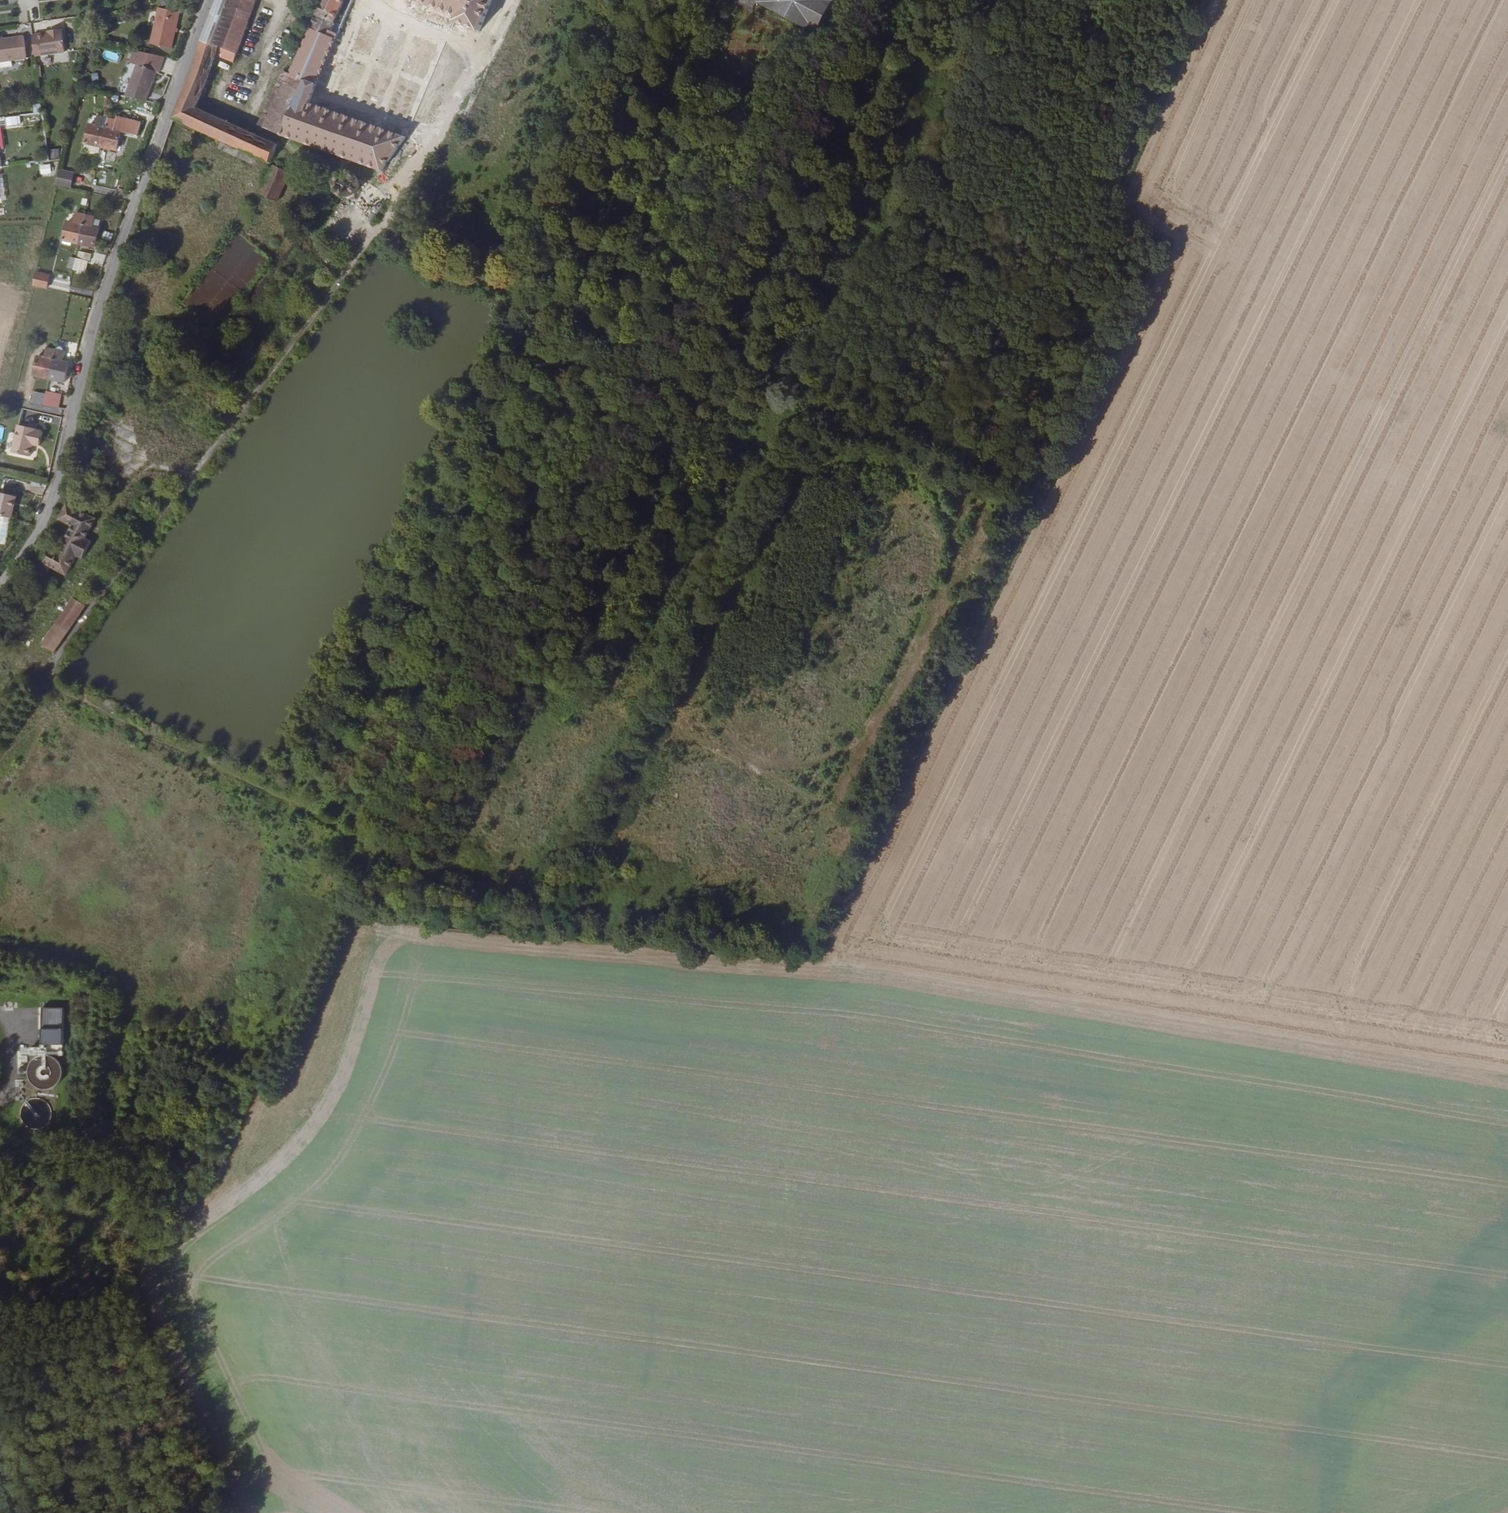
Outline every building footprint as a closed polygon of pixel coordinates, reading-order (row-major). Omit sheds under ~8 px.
[(176,120),(274,163),(283,143),(200,107),(220,53),(235,58),(252,15),(242,10),(246,0),(221,0),(176,120)] [(242,10),(252,15),(258,0),(246,0),(242,10)] [(313,29),(333,38),(350,0),(327,0),(313,29)] [(460,16),(458,22),(461,24),(485,32),(498,0),(419,0),(460,16)] [(760,3),(816,32),(833,0),(761,0),(760,3)] [(182,13),(162,7),(153,43),(174,48),(182,13)] [(371,48),(378,28),(363,23),(357,40),(338,33),(329,57),(353,66),(348,77),(365,83),(377,51),(371,48)] [(69,50),(65,28),(54,29),(54,31),(36,33),(39,54),(69,50)] [(312,80),(333,38),(313,29),(294,72),(312,80)] [(28,35),(7,38),(6,35),(0,36),(0,61),(1,61),(16,59),(31,57),(28,35)] [(18,66),(16,59),(1,61),(2,68),(18,66)] [(158,68),(136,63),(129,95),(150,100),(158,68)] [(265,127),(286,136),(303,100),(312,80),(294,72),(289,70),(265,127)] [(350,116),(303,100),(286,136),(341,158),(361,166),(386,174),(388,170),(411,137),(350,116)] [(32,112),(41,111),(40,104),(31,105),(32,112)] [(86,143),(104,146),(111,116),(104,114),(102,125),(91,122),(86,143)] [(4,118),(6,127),(20,125),(18,116),(4,118)] [(111,116),(104,146),(121,150),(126,131),(119,129),(121,118),(111,116)] [(58,149),(50,149),(50,159),(58,159),(58,149)] [(295,173),(274,163),(261,191),(283,200),(295,173)] [(39,165),(40,176),(51,174),(49,164),(39,165)] [(67,185),(70,169),(61,167),(58,182),(67,185)] [(76,171),(70,169),(67,185),(73,186),(76,171)] [(64,240),(83,245),(89,215),(82,213),(79,224),(69,221),(64,240)] [(100,217),(89,215),(83,245),(99,249),(103,230),(97,228),(99,219),(100,217)] [(101,239),(110,241),(112,234),(103,232),(101,239)] [(88,263),(80,261),(78,271),(86,273),(88,263)] [(31,288),(47,288),(48,273),(32,273),(31,288)] [(55,377),(61,346),(51,343),(48,356),(39,353),(34,373),(55,377)] [(61,346),(55,377),(69,380),(73,361),(68,360),(71,348),(61,346)] [(67,395),(51,391),(51,395),(49,404),(64,407),(67,395)] [(51,395),(39,392),(37,401),(49,404),(51,395)] [(50,429),(25,423),(19,452),(36,456),(39,443),(40,439),(48,440),(50,429)] [(1,492),(0,498),(0,515),(15,518),(20,496),(1,492)] [(100,519),(71,504),(63,518),(76,525),(64,550),(50,543),(30,579),(60,595),(67,582),(47,570),(51,562),(70,573),(80,555),(89,559),(97,542),(90,539),(100,519)] [(91,603),(79,595),(43,646),(55,654),(91,603)] [(62,1049),(62,1007),(39,1007),(38,1046),(20,1046),(20,1054),(28,1055),(28,1085),(58,1086),(58,1061),(43,1061),(43,1048),(62,1049)] [(23,1120),(35,1120),(35,1121),(48,1121),(47,1100),(22,1100),(23,1120)]
